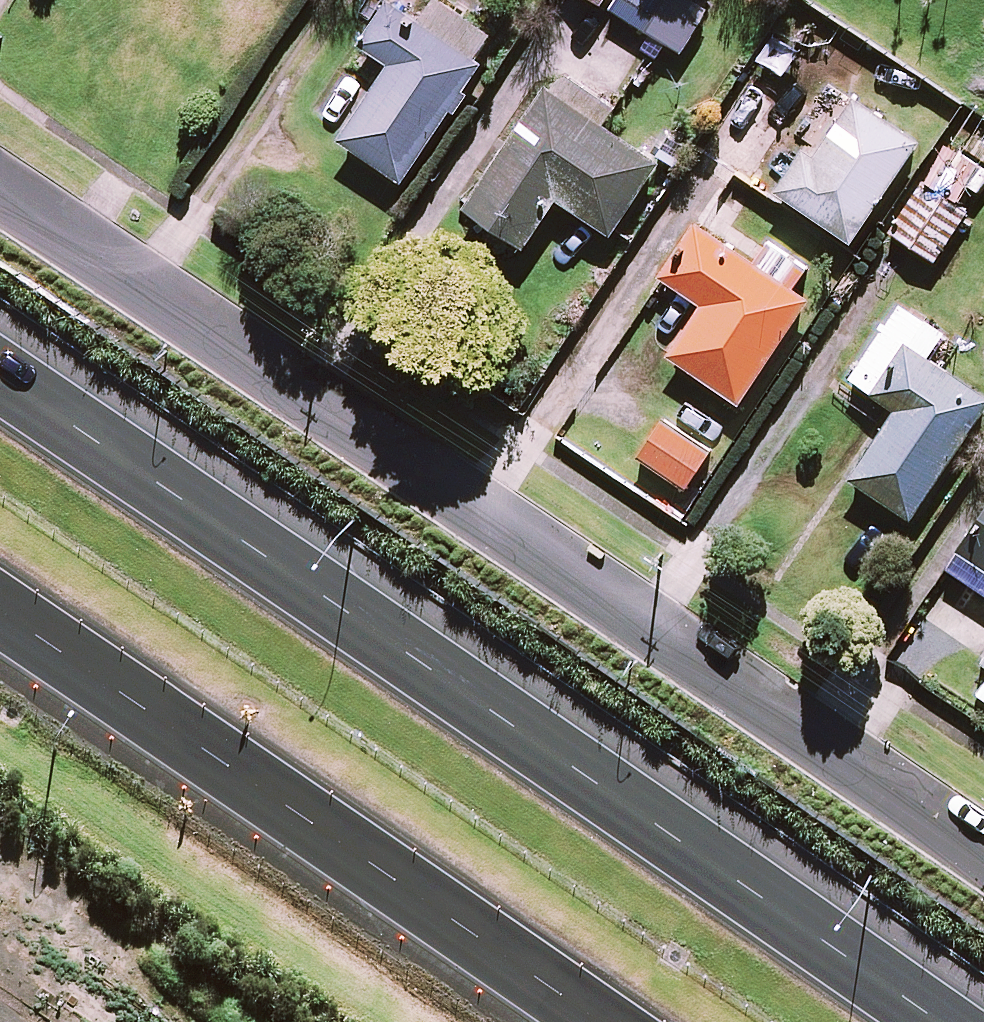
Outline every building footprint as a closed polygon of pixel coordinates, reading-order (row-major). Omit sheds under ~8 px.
[(677,0),(617,0),(610,10),(679,54),(703,17),(677,0)] [(479,66),(385,2),(356,44),(386,64),(335,141),(400,184),(479,66)] [(609,108),(556,73),(464,211),(521,250),(554,200),(608,236),(654,166),(596,128),(609,108)] [(964,214),(918,186),(889,235),(935,262),(964,214)] [(805,300),(698,229),(662,282),(700,307),(666,358),(736,404),(805,300)] [(899,306),(849,381),(893,411),(848,480),(909,521),(983,409),(983,398),(934,365),(950,341),(899,306)] [(706,452),(660,422),(636,459),(682,490),(706,452)] [(948,571),(983,595),(983,517),(948,571)]
